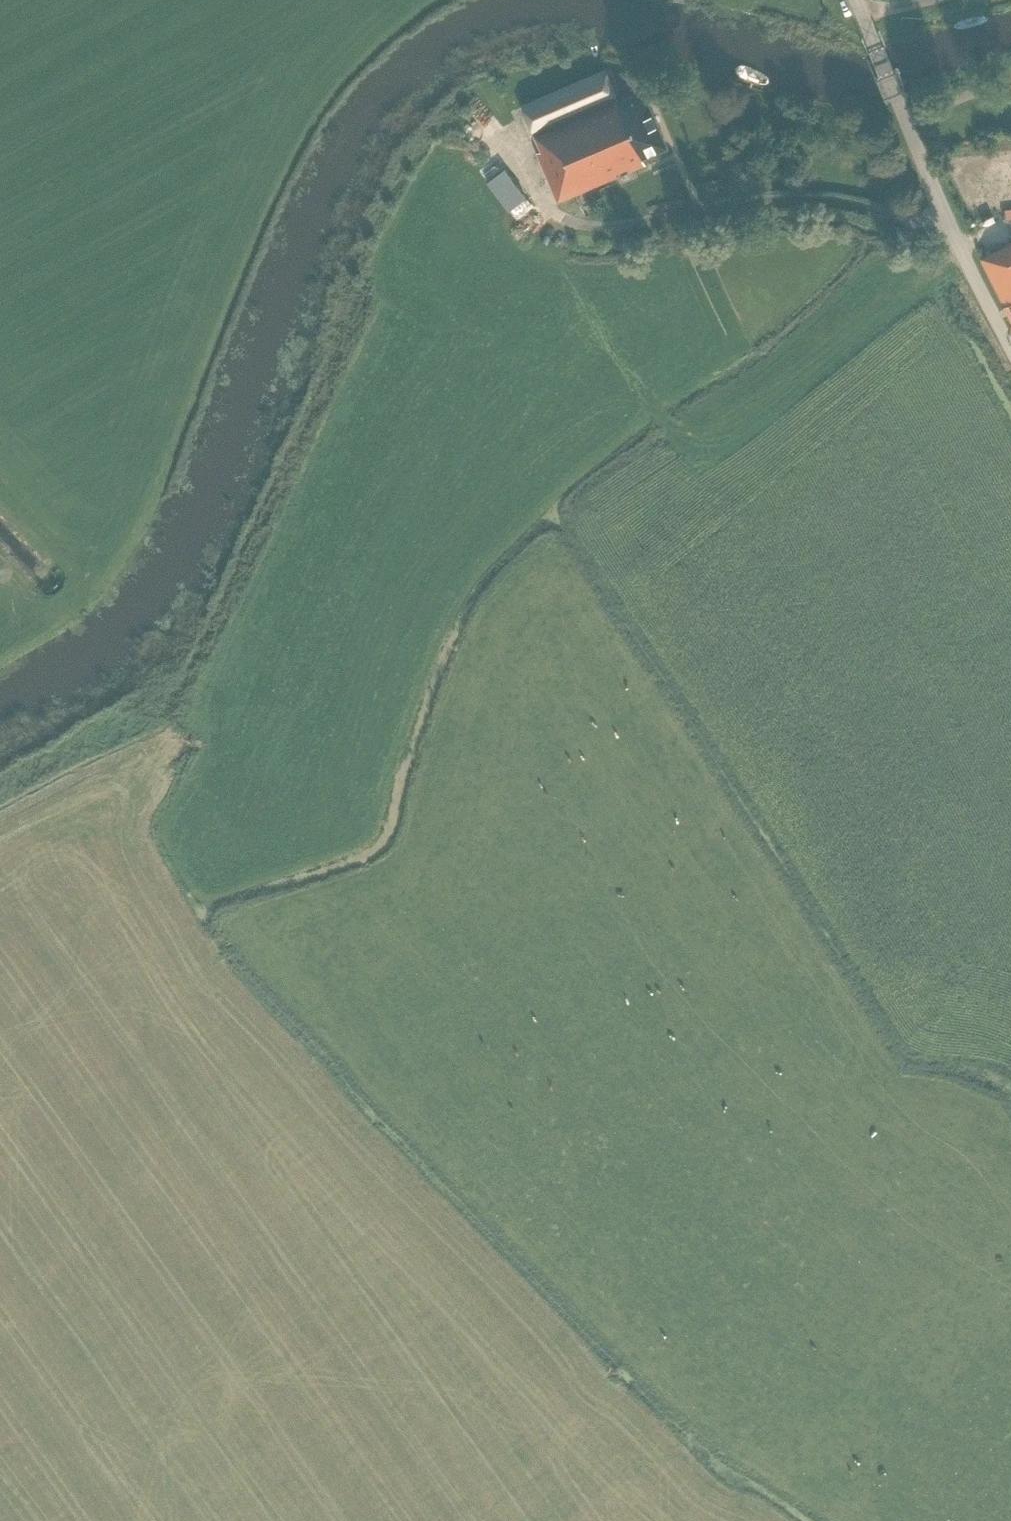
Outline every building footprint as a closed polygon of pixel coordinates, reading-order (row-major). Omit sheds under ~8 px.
[(607,76),(525,111),(542,151),(537,153),(558,202),(645,165),(643,159),(668,148),(644,91),(618,102),(607,76)] [(527,198),(505,170),(488,183),(510,212),(527,198)] [(581,236),(580,242),(591,245),(592,240),(581,236)] [(981,259),(1010,319),(1010,244),(981,259)]
